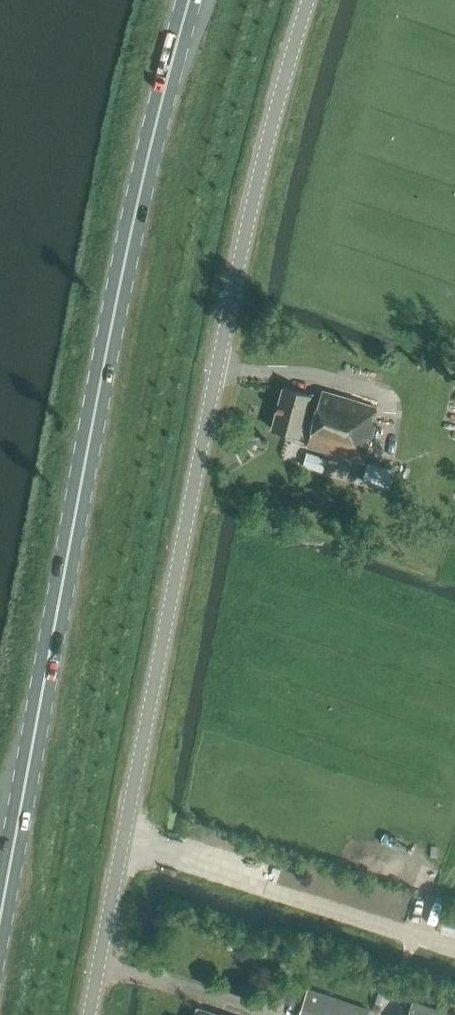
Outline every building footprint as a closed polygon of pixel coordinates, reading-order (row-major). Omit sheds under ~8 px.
[(282,388),(271,428),(309,438),(307,445),(365,460),(375,421),(371,421),(376,404),(321,390),(314,415),(305,413),(310,395),(282,388)] [(305,466),(324,472),(328,458),(309,453),(305,466)] [(362,482),(389,489),(394,470),(367,464),(362,482)] [(369,1010),(309,989),(299,1014),(368,1014),(369,1010)] [(411,999),(406,1014),(454,1014),(454,1012),(411,999)]
